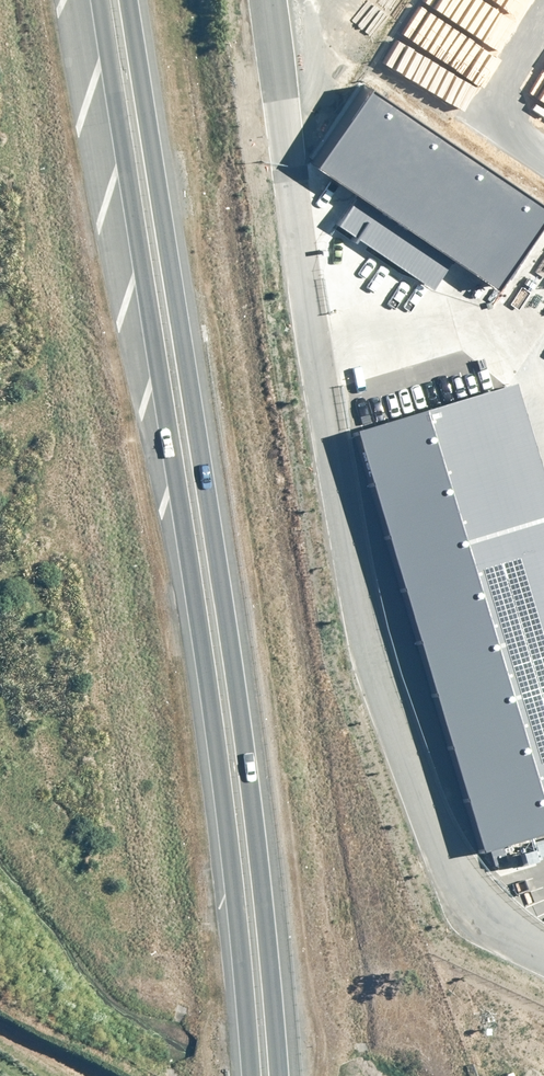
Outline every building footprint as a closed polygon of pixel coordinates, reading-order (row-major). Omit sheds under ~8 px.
[(370,90),(314,171),(353,197),(336,223),(437,290),(452,260),(502,292),(543,221),(543,206),(370,90)] [(509,384),(346,434),(477,859),(543,838),(543,497),(509,384)]
